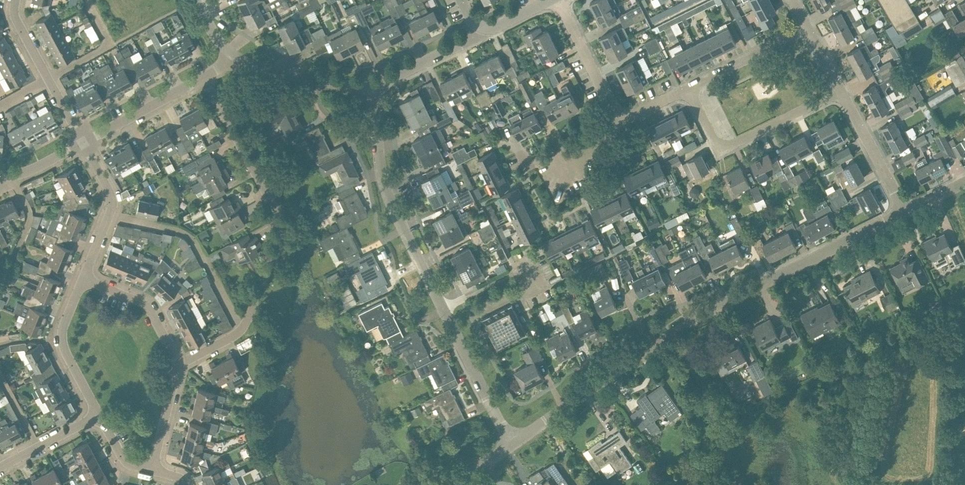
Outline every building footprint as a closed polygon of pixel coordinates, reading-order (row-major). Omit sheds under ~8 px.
[(48,8),(50,0),(32,0),(44,3),(42,9),(48,8)] [(268,2),(266,3),(264,0),(241,0),(238,2),(244,14),(268,2)] [(285,8),(289,6),(286,0),(280,0),(284,9),(285,8)] [(299,1),(295,3),(298,9),(311,3),(309,0),(301,0),(299,1)] [(311,3),(298,9),(302,16),(306,14),(321,6),(319,3),(318,0),(309,0),(311,3)] [(388,9),(395,5),(394,4),(392,0),(384,0),(388,9)] [(433,10),(430,4),(426,6),(423,1),(424,0),(413,0),(418,10),(427,29),(439,23),(433,10)] [(596,14),(612,6),(609,0),(595,0),(590,2),(596,14)] [(677,11),(688,5),(685,0),(684,0),(681,2),(680,0),(677,0),(673,2),(675,5),(674,5),(677,11)] [(705,8),(716,3),(718,5),(722,3),(721,0),(709,0),(702,3),(705,8)] [(736,5),(733,0),(726,0),(730,8),(736,5)] [(753,3),(751,4),(754,9),(770,1),(770,0),(752,0),(753,3)] [(814,5),(817,4),(819,9),(832,2),(831,2),(834,0),(811,0),(814,5)] [(842,4),(845,11),(850,8),(856,5),(857,5),(854,0),(850,0),(842,4)] [(919,21),(919,20),(907,0),(880,0),(893,23),(899,33),(899,32),(900,32),(919,21)] [(365,1),(357,5),(359,9),(367,5),(365,1)] [(398,2),(394,4),(395,5),(400,15),(406,12),(402,3),(401,3),(400,1),(398,2)] [(754,9),(755,13),(759,20),(764,29),(775,23),(771,14),(776,11),(770,1),(754,9)] [(268,2),(244,14),(250,27),(265,19),(272,16),(269,10),(271,8),(268,2)] [(329,4),(337,21),(341,19),(333,2),(329,4)] [(617,17),(621,16),(619,11),(620,11),(617,3),(612,6),(596,14),(602,25),(617,18),(617,17)] [(705,8),(702,3),(691,9),(694,14),(705,8)] [(628,10),(631,16),(643,10),(640,4),(628,10)] [(357,5),(345,11),(348,15),(354,12),(359,9),(357,5)] [(367,5),(359,9),(354,12),(361,27),(368,24),(360,9),(367,5)] [(664,10),(666,16),(677,11),(674,5),(664,10)] [(736,19),(742,16),(736,5),(730,8),(736,19)] [(48,8),(42,9),(46,16),(36,22),(42,33),(57,24),(48,8)] [(841,11),(829,18),(835,30),(845,25),(854,20),(856,19),(850,8),(845,11),(842,12),(841,11)] [(929,15),(934,22),(935,25),(946,18),(951,26),(950,26),(951,27),(954,25),(960,35),(964,32),(964,18),(960,21),(952,8),(946,12),(944,13),(941,8),(930,14),(929,15)] [(666,16),(664,10),(660,12),(659,9),(649,14),(653,23),(666,16)] [(694,14),(691,9),(680,14),(683,20),(683,19),(686,26),(689,24),(690,22),(687,17),(694,14)] [(409,21),(411,26),(416,35),(427,29),(418,10),(414,13),(416,18),(409,21)] [(634,22),(646,16),(643,10),(631,16),(634,22)] [(354,28),(342,33),(342,34),(351,51),(356,49),(356,48),(362,45),(363,45),(359,36),(356,30),(361,27),(354,12),(348,15),(345,11),(348,16),(345,18),(349,25),(351,23),(354,28)] [(680,14),(669,20),(671,25),(683,20),(680,14)] [(392,25),(384,28),(391,41),(393,44),(400,40),(398,38),(403,35),(393,16),(388,18),(392,25)] [(736,19),(747,39),(756,34),(751,24),(748,26),(742,16),(736,19)] [(845,25),(835,30),(842,43),(854,36),(860,33),(860,32),(857,26),(863,23),(860,17),(856,19),(854,20),(845,25)] [(277,26),(284,39),(308,27),(299,31),(292,19),(277,26)] [(671,25),(669,20),(652,28),(655,33),(671,25)] [(374,25),(369,28),(379,47),(391,41),(384,28),(381,21),(374,25)] [(919,21),(900,32),(902,37),(904,36),(906,39),(924,29),(919,21)] [(893,23),(886,28),(891,37),(899,33),(893,23)] [(63,35),(57,24),(42,33),(47,43),(63,35)] [(146,29),(151,38),(156,48),(159,53),(164,61),(168,59),(171,64),(175,61),(175,63),(182,59),(171,39),(161,44),(151,26),(146,29)] [(629,37),(626,31),(623,26),(616,30),(616,29),(601,37),(606,49),(622,41),(629,37)] [(866,29),(860,32),(860,33),(863,38),(875,32),(872,26),(866,29)] [(308,27),(284,39),(290,52),(311,41),(314,48),(326,42),(323,35),(313,40),(309,33),(311,33),(308,27)] [(535,43),(538,49),(554,41),(548,30),(543,32),(540,27),(524,35),(529,45),(535,43)] [(718,34),(725,48),(736,43),(729,28),(718,34)] [(327,33),(323,35),(326,42),(314,48),(317,54),(333,47),(338,57),(339,57),(338,56),(345,53),(345,54),(351,51),(342,34),(342,33),(340,29),(327,34),(327,33)] [(176,36),(171,39),(182,59),(188,56),(187,54),(192,52),(189,48),(194,45),(187,31),(181,34),(180,31),(177,32),(176,36)] [(875,32),(863,38),(866,44),(867,44),(879,38),(875,32)] [(706,39),(714,54),(725,48),(718,34),(706,39)] [(53,54),(69,45),(63,35),(47,43),(53,54)] [(9,47),(4,36),(2,37),(0,38),(0,52),(9,47)] [(644,42),(647,48),(659,43),(656,37),(644,42)] [(152,53),(143,58),(152,75),(162,70),(154,56),(159,53),(156,48),(151,38),(145,41),(152,53)] [(714,54),(706,39),(695,45),(702,60),(714,54)] [(538,64),(543,61),(559,53),(554,41),(538,49),(541,55),(535,58),(538,64)] [(634,49),(632,45),(625,48),(622,41),(606,49),(607,49),(605,51),(607,55),(609,55),(612,60),(621,56),(628,52),(634,49)] [(508,42),(502,45),(510,63),(517,60),(508,42)] [(650,54),(662,49),(659,43),(647,48),(650,54)] [(682,45),(680,43),(669,49),(670,51),(673,56),(676,62),(680,71),(691,65),(684,50),(682,45)] [(860,47),(847,54),(854,66),(866,59),(880,52),(877,47),(870,50),(867,44),(866,44),(860,47)] [(74,56),(70,47),(69,45),(53,54),(59,65),(74,56)] [(128,45),(121,49),(125,57),(132,54),(128,45)] [(695,45),(684,50),(691,65),(702,60),(695,45)] [(15,57),(9,47),(0,52),(0,66),(15,57)] [(866,59),(854,66),(861,78),(879,68),(876,62),(879,60),(881,55),(880,52),(867,60),(866,59)] [(125,57),(124,58),(130,69),(135,66),(143,80),(152,75),(143,58),(138,60),(134,54),(132,54),(125,57)] [(503,76),(508,73),(499,54),(487,60),(495,75),(502,72),(503,76)] [(964,59),(962,54),(944,64),(946,68),(956,86),(963,82),(964,81),(964,59)] [(0,66),(0,68),(5,77),(21,68),(15,57),(0,66)] [(118,71),(114,73),(114,74),(123,91),(133,86),(125,71),(130,69),(124,58),(118,61),(120,64),(116,66),(118,71)] [(622,81),(644,70),(638,59),(617,69),(622,81)] [(673,70),(667,59),(661,62),(666,73),(673,70)] [(475,65),(480,74),(483,81),(484,81),(487,87),(498,82),(495,75),(487,60),(475,65)] [(566,66),(563,60),(553,65),(556,71),(566,66)] [(879,68),(882,74),(894,67),(891,62),(879,68)] [(95,74),(101,85),(106,82),(113,96),(123,91),(114,74),(114,73),(109,66),(95,74)] [(872,86),(863,91),(870,103),(888,93),(886,89),(888,86),(892,84),(894,81),(892,77),(898,74),(894,67),(882,74),(885,79),(876,85),(876,84),(872,86)] [(5,77),(6,79),(10,88),(27,79),(21,68),(5,77)] [(526,79),(526,78),(531,76),(528,70),(517,75),(516,75),(519,82),(526,79)] [(649,82),(644,70),(622,81),(628,92),(649,82)] [(464,71),(452,77),(463,99),(472,95),(473,90),(464,71)] [(69,73),(62,77),(64,82),(72,78),(69,73)] [(96,87),(101,85),(95,74),(89,77),(81,82),(85,89),(84,89),(94,107),(104,102),(96,87)] [(910,74),(905,76),(909,83),(914,80),(910,74)] [(519,82),(516,75),(511,78),(516,90),(522,88),(522,87),(519,82)] [(440,83),(445,92),(448,99),(452,105),(446,108),(447,111),(450,116),(452,121),(453,121),(458,118),(452,105),(463,99),(452,77),(440,83)] [(526,78),(526,79),(519,82),(522,87),(522,88),(529,101),(535,98),(533,94),(526,78)] [(910,95),(895,104),(895,105),(899,111),(915,102),(924,97),(914,80),(909,83),(905,85),(910,95)] [(564,93),(557,97),(566,115),(578,109),(579,109),(567,84),(561,87),(564,93)] [(956,94),(950,84),(927,98),(932,108),(956,94)] [(84,112),(94,107),(84,89),(76,94),(71,86),(66,89),(72,100),(76,98),(84,112)] [(417,88),(411,91),(413,96),(419,93),(417,88)] [(430,92),(435,101),(441,98),(436,89),(430,92)] [(482,93),(487,104),(492,102),(493,101),(487,90),(482,93)] [(554,120),(566,115),(557,97),(550,100),(548,96),(546,98),(542,90),(533,94),(535,98),(541,111),(542,110),(546,107),(553,122),(554,121),(554,120)] [(42,92),(34,96),(30,98),(33,104),(45,97),(42,92)] [(407,112),(408,114),(426,106),(419,93),(413,96),(401,102),(403,106),(402,107),(405,113),(407,112)] [(481,107),(487,104),(482,93),(476,95),(481,107)] [(888,93),(870,103),(876,116),(885,111),(892,107),(891,107),(895,105),(895,104),(893,100),(889,93),(888,93)] [(902,118),(913,112),(913,111),(918,108),(915,102),(924,97),(915,102),(899,111),(902,118)] [(33,104),(30,98),(20,104),(25,113),(31,109),(29,106),(33,104)] [(501,98),(493,101),(492,102),(496,110),(491,112),(494,118),(507,112),(501,98)] [(289,102),(261,116),(266,125),(267,127),(281,120),(288,133),(285,135),(284,133),(268,141),(272,149),(288,141),(291,139),(304,133),(303,133),(301,127),(289,102)] [(25,113),(20,104),(9,110),(12,115),(16,113),(18,116),(25,113)] [(409,116),(407,117),(410,124),(412,123),(414,127),(425,122),(427,127),(436,123),(437,122),(439,121),(432,108),(428,110),(426,106),(408,114),(409,116)] [(531,106),(519,111),(530,133),(542,127),(531,106)] [(189,114),(198,129),(207,124),(210,130),(217,126),(210,113),(203,116),(199,108),(189,114)] [(50,109),(40,115),(48,132),(59,126),(50,109)] [(671,116),(679,131),(690,125),(682,110),(671,116)] [(508,117),(511,123),(519,139),(530,133),(519,111),(508,117)] [(189,114),(186,115),(179,119),(188,135),(198,129),(189,114)] [(29,121),(38,137),(48,132),(40,115),(29,121)] [(437,122),(440,128),(453,122),(453,121),(452,121),(450,116),(444,119),(439,121),(437,122)] [(681,135),(679,131),(671,116),(660,121),(667,137),(669,141),(681,135)] [(494,131),(499,128),(494,118),(488,121),(493,130),(494,131)] [(820,129),(812,133),(817,144),(825,140),(834,136),(838,143),(844,139),(834,120),(819,128),(820,129)] [(895,120),(891,122),(882,127),(889,139),(901,132),(895,120)] [(27,143),(38,137),(29,121),(18,127),(27,143)] [(649,127),(656,142),(667,137),(660,121),(649,127)] [(477,122),(472,126),(477,132),(482,128),(477,122)] [(304,133),(291,139),(296,151),(310,144),(317,157),(315,158),(318,165),(319,164),(332,157),(345,150),(342,144),(330,150),(318,126),(303,133),(304,133)] [(16,149),(27,143),(18,127),(8,133),(16,149)] [(165,127),(155,132),(164,148),(173,143),(165,127)] [(422,136),(413,141),(415,145),(414,145),(413,147),(415,151),(417,152),(419,151),(420,153),(443,142),(437,129),(430,132),(422,136)] [(926,142),(929,140),(928,140),(934,137),(931,131),(925,134),(914,140),(918,146),(920,145),(926,142)] [(145,137),(150,146),(154,153),(157,151),(159,155),(166,152),(164,148),(155,132),(145,137)] [(908,145),(907,144),(912,142),(910,136),(904,138),(901,132),(889,139),(895,151),(908,145)] [(928,163),(934,175),(947,169),(944,163),(949,160),(945,152),(952,149),(951,147),(948,142),(944,133),(935,137),(942,150),(937,152),(939,157),(928,163)] [(793,142),(800,156),(812,150),(804,135),(804,136),(793,142)] [(182,141),(187,151),(195,147),(189,137),(182,141)] [(219,139),(218,139),(217,138),(215,139),(215,138),(210,140),(212,143),(206,145),(209,151),(222,144),(219,139)] [(445,140),(420,153),(421,155),(419,156),(419,158),(421,162),(422,162),(424,162),(426,166),(435,161),(444,156),(441,152),(449,148),(445,140)] [(685,145),(688,150),(697,146),(695,140),(685,145)] [(174,145),(180,155),(187,151),(182,141),(174,145)] [(119,147),(129,166),(138,161),(140,163),(148,159),(142,148),(134,152),(129,142),(119,147)] [(788,163),(800,156),(793,142),(781,148),(781,147),(780,148),(785,157),(788,163)] [(953,146),(960,159),(964,156),(964,153),(964,152),(964,149),(961,142),(956,144),(955,145),(953,146)] [(688,150),(685,145),(676,150),(679,155),(688,150)] [(452,152),(455,158),(467,152),(467,151),(464,146),(452,152)] [(113,178),(121,173),(120,171),(129,166),(119,147),(109,152),(115,163),(108,167),(113,178)] [(853,155),(848,147),(836,154),(840,162),(853,155)] [(475,148),(467,151),(467,152),(455,158),(458,164),(470,158),(478,154),(475,148)] [(665,156),(674,152),(672,148),(663,152),(665,156)] [(819,163),(825,159),(820,149),(813,152),(819,163)] [(332,157),(319,164),(324,174),(338,168),(345,181),(343,182),(334,186),(337,192),(350,186),(350,187),(353,185),(352,185),(360,181),(357,175),(358,175),(346,150),(345,150),(332,157)] [(478,159),(484,170),(499,163),(493,151),(478,159)] [(916,158),(913,151),(902,156),(906,164),(916,158)] [(781,182),(788,178),(783,168),(781,164),(776,155),(776,156),(777,159),(773,161),(768,153),(751,161),(756,170),(761,180),(776,173),(781,182)] [(701,154),(693,159),(689,161),(682,164),(690,178),(696,175),(709,169),(708,167),(710,167),(707,162),(706,162),(701,154)] [(666,162),(669,168),(681,162),(678,155),(666,162)] [(187,175),(198,169),(201,173),(197,176),(200,181),(225,168),(220,159),(216,161),(214,156),(203,162),(200,156),(182,166),(187,175)] [(160,169),(158,165),(153,157),(148,160),(155,172),(160,169)] [(658,160),(647,166),(654,181),(658,188),(669,182),(658,160)] [(856,161),(843,168),(840,162),(830,168),(830,167),(825,170),(827,173),(834,170),(844,187),(851,183),(852,184),(864,177),(856,161)] [(504,174),(499,163),(484,170),(489,181),(504,174)] [(922,181),(934,175),(928,163),(916,169),(922,181)] [(789,165),(783,168),(788,178),(792,186),(799,183),(794,174),(789,165)] [(636,171),(643,187),(654,181),(647,166),(642,168),(641,166),(635,169),(636,171)] [(750,185),(745,175),(740,166),(727,173),(730,178),(729,178),(730,180),(731,179),(736,191),(750,185)] [(57,176),(62,186),(80,177),(75,167),(57,176)] [(196,192),(204,188),(207,195),(211,192),(214,198),(217,197),(225,192),(222,186),(227,184),(224,179),(229,176),(225,168),(200,181),(192,185),(196,192)] [(469,178),(469,177),(465,168),(460,170),(465,180),(469,178)] [(794,174),(799,183),(811,177),(806,168),(794,174)] [(636,171),(624,177),(635,199),(646,193),(643,187),(636,171)] [(432,176),(423,181),(425,185),(423,186),(426,192),(428,191),(429,193),(447,184),(441,172),(432,176)] [(510,185),(504,174),(489,181),(495,193),(510,185)] [(45,181),(42,175),(31,180),(33,186),(45,181)] [(63,196),(63,197),(61,198),(64,203),(78,203),(90,202),(85,193),(75,198),(73,193),(85,186),(80,177),(62,186),(65,192),(63,193),(63,196)] [(469,178),(465,180),(469,188),(469,189),(474,187),(469,178)] [(430,195),(428,196),(432,202),(433,202),(435,206),(446,200),(449,206),(472,194),(469,189),(469,188),(453,196),(451,192),(459,188),(456,180),(447,184),(429,193),(430,195)] [(675,181),(670,184),(675,194),(681,192),(675,181)] [(156,188),(153,182),(150,184),(145,186),(142,188),(145,194),(156,188)] [(793,186),(796,193),(801,190),(798,184),(793,186)] [(346,214),(336,219),(341,229),(347,226),(368,215),(356,190),(355,191),(353,185),(350,187),(350,186),(337,192),(340,199),(343,198),(350,212),(346,214)] [(759,211),(768,207),(757,185),(751,188),(757,201),(754,202),(759,211)] [(831,200),(844,194),(840,186),(827,193),(831,200)] [(478,187),(474,189),(479,198),(483,196),(478,187)] [(127,188),(121,192),(122,199),(131,194),(127,188)] [(503,196),(508,207),(524,199),(518,188),(503,196)] [(870,188),(861,193),(858,195),(850,199),(853,205),(860,201),(865,210),(878,203),(870,188)] [(633,208),(626,193),(614,198),(622,214),(633,208)] [(472,194),(449,206),(451,211),(434,220),(441,233),(459,224),(458,223),(470,217),(467,210),(462,213),(459,208),(475,200),(472,194)] [(844,194),(831,200),(836,208),(848,201),(844,194)] [(241,209),(237,200),(231,203),(228,198),(225,200),(222,196),(210,203),(212,207),(209,209),(216,222),(241,209)] [(614,198),(603,204),(611,219),(622,214),(614,198)] [(7,218),(13,215),(14,217),(19,215),(20,217),(25,215),(23,208),(18,211),(11,199),(5,203),(4,202),(0,204),(7,218)] [(524,199),(508,207),(514,218),(529,210),(524,199)] [(157,203),(139,200),(136,213),(156,218),(158,210),(162,211),(164,202),(158,200),(157,203)] [(87,218),(74,213),(76,208),(86,212),(90,202),(78,203),(64,203),(62,208),(62,210),(64,215),(66,215),(64,221),(83,228),(87,218)] [(487,206),(491,215),(496,213),(491,204),(487,206)] [(592,209),(595,217),(599,225),(611,219),(603,204),(592,209)] [(816,219),(823,231),(827,229),(828,230),(835,226),(832,222),(837,220),(829,204),(813,213),(816,219)] [(803,211),(810,222),(805,225),(804,223),(799,225),(805,237),(810,234),(813,238),(820,234),(819,234),(823,231),(816,219),(813,213),(810,207),(803,211)] [(241,209),(216,222),(223,234),(227,232),(228,234),(245,224),(242,219),(246,217),(241,209)] [(529,210),(514,218),(519,229),(535,222),(529,210)] [(500,222),(496,213),(491,215),(496,225),(500,222)] [(657,216),(647,220),(651,229),(661,224),(657,216)] [(677,216),(664,222),(667,228),(680,222),(677,216)] [(737,216),(731,219),(738,234),(744,231),(737,216)] [(47,232),(63,239),(65,233),(78,239),(83,228),(64,221),(59,218),(55,228),(54,228),(49,226),(47,232)] [(578,225),(586,241),(597,235),(590,220),(578,225)] [(336,222),(330,225),(334,232),(339,230),(336,222)] [(478,229),(481,234),(494,228),(491,222),(478,229)] [(520,243),(525,241),(540,233),(535,222),(519,229),(522,235),(517,238),(520,243)] [(776,237),(784,253),(796,247),(792,239),(800,236),(795,227),(792,222),(785,226),(787,231),(776,237)] [(117,224),(113,234),(122,236),(124,232),(129,233),(130,227),(117,224)] [(465,236),(459,224),(441,233),(447,245),(465,236)] [(575,246),(586,241),(578,225),(567,231),(575,246)] [(319,240),(316,241),(321,252),(324,250),(333,246),(339,259),(342,258),(345,264),(361,257),(361,256),(358,251),(359,250),(347,226),(341,229),(339,230),(334,232),(319,240)] [(498,228),(503,238),(507,235),(502,226),(498,228)] [(129,233),(128,238),(131,238),(132,234),(137,235),(138,228),(130,227),(129,233)] [(483,240),(496,234),(494,228),(481,234),(483,240)] [(201,240),(209,235),(206,229),(198,233),(201,240)] [(567,231),(556,236),(564,252),(575,246),(567,231)] [(42,242),(53,247),(51,252),(70,260),(74,250),(61,245),(63,239),(47,232),(46,232),(42,242)] [(635,240),(635,241),(637,245),(654,237),(651,232),(648,234),(643,236),(635,240)] [(925,243),(936,267),(949,261),(952,268),(957,266),(956,265),(964,260),(964,258),(959,243),(951,247),(944,233),(925,243)] [(239,263),(241,262),(258,253),(255,248),(261,245),(256,236),(240,244),(238,240),(247,234),(220,248),(227,260),(235,256),(239,263)] [(693,237),(701,253),(707,250),(700,234),(693,237)] [(503,238),(507,247),(512,245),(507,235),(503,238)] [(552,257),(564,252),(556,236),(545,242),(552,257)] [(753,242),(756,247),(760,256),(767,252),(771,259),(784,253),(776,237),(764,244),(761,238),(753,242)] [(626,245),(628,249),(637,245),(635,241),(626,245)] [(723,250),(730,264),(744,257),(736,243),(735,243),(734,241),(729,243),(730,246),(723,250)] [(613,247),(615,251),(624,247),(622,243),(613,247)] [(654,262),(649,264),(643,267),(653,288),(666,282),(657,265),(663,263),(654,244),(648,248),(649,250),(649,251),(654,262)] [(654,244),(663,263),(668,260),(661,245),(656,247),(654,244)] [(509,259),(502,246),(497,249),(496,249),(502,262),(509,259)] [(476,259),(470,247),(452,256),(454,260),(453,260),(456,267),(457,266),(459,268),(476,259)] [(686,248),(679,251),(683,259),(694,282),(700,279),(700,280),(705,278),(705,277),(706,276),(702,268),(704,267),(705,267),(697,250),(690,254),(686,248)] [(102,268),(113,272),(120,253),(110,249),(102,268)] [(121,254),(120,253),(113,272),(123,276),(132,253),(122,249),(121,254)] [(708,252),(710,256),(717,271),(730,264),(723,250),(717,253),(714,249),(708,252)] [(345,264),(344,265),(349,276),(356,272),(369,298),(378,293),(375,288),(377,287),(385,283),(387,282),(384,276),(372,251),(361,256),(361,257),(345,264)] [(65,270),(70,260),(51,252),(47,262),(41,260),(38,266),(50,271),(52,265),(65,270)] [(138,255),(132,253),(123,276),(132,280),(140,261),(143,253),(139,252),(138,255)] [(594,257),(596,261),(605,256),(603,252),(594,257)] [(144,253),(143,253),(140,261),(132,280),(143,284),(150,266),(155,269),(159,262),(143,255),(144,253)] [(461,277),(463,276),(465,280),(475,275),(478,282),(486,278),(480,266),(488,263),(487,262),(484,256),(484,255),(476,259),(459,268),(459,270),(458,271),(461,277)] [(200,265),(196,256),(190,259),(185,265),(188,271),(200,265)] [(161,274),(150,286),(158,293),(172,278),(177,272),(162,257),(159,262),(155,269),(161,274)] [(587,266),(596,261),(594,257),(585,261),(587,266)] [(618,262),(627,281),(633,277),(628,268),(631,267),(626,258),(618,262)] [(929,279),(923,267),(918,258),(910,262),(908,259),(891,267),(900,285),(912,279),(916,286),(929,279)] [(683,288),(694,282),(683,259),(668,267),(674,280),(678,278),(683,288)] [(26,261),(23,268),(29,271),(32,263),(26,261)] [(586,275),(585,274),(588,273),(590,276),(599,272),(603,280),(609,277),(602,262),(577,275),(578,279),(586,275)] [(572,268),(574,272),(583,267),(581,263),(572,268)] [(48,276),(50,271),(38,266),(36,272),(34,276),(40,279),(38,284),(57,292),(61,282),(48,276)] [(641,295),(653,288),(643,267),(636,270),(640,277),(633,280),(641,295)] [(574,272),(572,268),(563,272),(565,277),(574,272)] [(860,278),(844,286),(846,290),(853,304),(856,310),(865,306),(862,300),(880,291),(874,279),(870,271),(859,276),(860,278)] [(10,274),(7,280),(14,284),(17,277),(10,274)] [(549,280),(551,283),(562,278),(561,274),(549,280)] [(172,278),(158,293),(166,301),(177,290),(181,294),(188,288),(179,280),(176,282),(172,278)] [(25,298),(37,303),(39,297),(52,302),(57,292),(38,284),(36,289),(24,288),(22,292),(27,294),(25,298)] [(607,286),(600,289),(604,296),(596,300),(602,314),(617,306),(607,286)] [(887,310),(898,304),(892,293),(881,298),(887,310)] [(23,304),(19,313),(25,316),(43,324),(48,314),(35,308),(37,303),(25,298),(23,304)] [(168,308),(174,318),(191,308),(186,298),(168,308)] [(358,313),(361,319),(366,330),(378,324),(377,326),(383,337),(384,337),(385,337),(389,343),(403,336),(403,335),(388,305),(384,308),(381,302),(358,313)] [(812,309),(802,314),(807,323),(814,338),(823,334),(822,332),(840,322),(835,311),(830,302),(818,308),(818,310),(813,312),(812,309)] [(512,304),(482,319),(497,348),(527,333),(512,304)] [(562,309),(569,323),(575,320),(568,306),(562,309)] [(935,310),(934,310),(935,312),(938,318),(947,314),(943,306),(935,310)] [(564,326),(569,323),(562,309),(564,312),(556,316),(552,307),(546,309),(551,319),(546,321),(548,327),(561,321),(564,326)] [(174,318),(179,327),(196,318),(191,308),(174,318)] [(596,328),(593,322),(587,309),(581,312),(584,318),(576,322),(578,326),(582,335),(589,332),(590,333),(591,334),(596,332),(596,330),(596,328)] [(220,317),(222,321),(218,323),(223,333),(233,327),(226,314),(220,317)] [(39,334),(43,324),(25,316),(25,317),(21,327),(39,334)] [(196,318),(179,327),(184,337),(201,327),(196,318)] [(791,336),(784,324),(775,328),(770,318),(752,328),(764,350),(791,336)] [(207,337),(201,327),(184,337),(189,346),(207,337)] [(431,359),(416,329),(403,335),(403,336),(389,343),(394,354),(402,349),(410,367),(415,364),(416,367),(431,359)] [(8,333),(8,334),(9,340),(21,338),(21,332),(8,333)] [(564,359),(570,356),(569,354),(576,351),(572,342),(567,333),(560,336),(559,333),(547,339),(552,349),(556,347),(557,349),(562,358),(563,357),(564,359)] [(711,349),(715,358),(716,359),(722,356),(729,369),(747,360),(738,344),(735,346),(733,341),(728,344),(727,341),(711,349)] [(46,352),(41,342),(37,345),(36,342),(29,342),(26,344),(25,342),(10,344),(0,349),(0,356),(10,351),(24,349),(30,361),(46,352)] [(520,384),(523,390),(532,386),(531,384),(544,378),(537,364),(543,361),(536,347),(523,353),(529,364),(515,371),(522,383),(520,384)] [(46,352),(30,361),(34,367),(28,370),(32,376),(24,380),(25,383),(45,372),(43,367),(51,362),(46,352)] [(228,358),(222,361),(234,386),(239,384),(234,375),(246,369),(245,367),(240,358),(235,361),(231,352),(228,353),(229,354),(226,355),(228,358)] [(444,391),(450,388),(458,383),(443,353),(431,359),(416,367),(421,377),(428,374),(434,387),(438,386),(440,384),(443,391),(444,391)] [(749,365),(755,377),(764,372),(758,360),(749,365)] [(230,388),(234,386),(222,361),(215,364),(214,362),(212,363),(211,362),(209,363),(213,372),(208,375),(214,385),(225,379),(230,388)] [(414,380),(410,371),(400,376),(404,385),(414,380)] [(47,391),(62,383),(57,373),(48,377),(45,372),(25,383),(30,380),(34,386),(36,384),(38,387),(43,384),(47,391)] [(62,403),(62,402),(59,397),(68,392),(62,383),(47,391),(38,395),(42,402),(45,401),(47,404),(41,408),(44,411),(49,408),(49,409),(62,403)] [(671,420),(682,412),(662,384),(661,384),(662,385),(647,396),(646,394),(637,400),(642,407),(636,410),(646,424),(647,424),(647,425),(647,426),(652,433),(660,428),(655,420),(656,420),(655,419),(665,412),(671,420)] [(444,391),(443,391),(422,401),(427,412),(436,408),(442,421),(446,419),(450,425),(465,418),(450,388),(444,391)] [(195,401),(212,405),(214,398),(224,401),(225,396),(215,393),(198,389),(196,396),(193,395),(193,398),(192,397),(191,400),(195,401)] [(764,389),(754,393),(758,400),(768,396),(764,389)] [(964,399),(964,395),(960,392),(957,398),(963,402),(964,399)] [(53,416),(57,425),(70,418),(67,413),(76,408),(70,398),(62,402),(62,403),(49,409),(53,416)] [(9,401),(3,404),(10,418),(16,414),(9,401)] [(188,412),(198,414),(209,417),(211,410),(221,413),(227,414),(228,409),(222,408),(212,405),(195,401),(193,407),(190,407),(190,409),(189,409),(188,412)] [(419,406),(411,410),(414,417),(422,413),(419,406)] [(43,422),(41,416),(29,420),(32,426),(43,422)] [(23,436),(13,419),(7,422),(5,417),(1,420),(11,440),(14,438),(15,440),(23,436)] [(11,440),(1,420),(0,420),(3,425),(0,426),(0,445),(2,448),(9,444),(7,442),(11,440)] [(189,422),(187,429),(185,429),(184,431),(183,431),(183,434),(186,434),(204,439),(205,432),(215,435),(216,433),(217,427),(218,424),(216,423),(206,421),(205,426),(189,422)] [(601,440),(588,449),(593,456),(589,459),(597,470),(601,467),(601,468),(610,462),(618,473),(624,468),(625,469),(632,465),(620,447),(627,441),(619,430),(607,439),(610,442),(605,446),(601,440)] [(180,445),(183,446),(201,450),(202,444),(212,446),(213,441),(204,439),(186,434),(185,441),(182,440),(181,443),(180,443),(180,445)] [(66,461),(69,466),(78,461),(77,461),(93,452),(90,446),(93,445),(91,443),(92,442),(91,440),(72,450),(75,456),(66,461)] [(213,454),(211,453),(201,451),(201,450),(183,446),(182,453),(179,452),(178,455),(177,454),(177,457),(198,462),(200,455),(212,458),(213,454)] [(77,461),(78,461),(81,467),(72,472),(74,476),(83,472),(83,471),(99,463),(96,457),(98,456),(97,453),(98,453),(97,451),(93,452),(77,461)] [(58,458),(52,461),(58,471),(63,469),(58,458)] [(79,484),(83,484),(105,474),(101,468),(104,466),(103,464),(104,463),(102,461),(99,463),(83,471),(83,472),(86,478),(77,482),(79,484)] [(233,474),(233,472),(232,473),(229,466),(230,466),(228,462),(219,466),(218,466),(211,469),(208,470),(202,473),(205,479),(203,481),(204,483),(203,483),(204,484),(206,484),(207,484),(208,484),(209,484),(233,474)] [(560,471),(554,462),(545,468),(546,469),(541,473),(539,470),(527,479),(531,484),(534,484),(535,484),(569,484),(560,471)] [(644,469),(639,462),(634,465),(638,473),(644,469)] [(42,473),(49,484),(62,484),(62,483),(53,468),(47,471),(46,468),(43,470),(43,469),(41,470),(42,473)] [(42,473),(36,477),(35,474),(33,475),(32,474),(30,476),(35,484),(49,484),(42,473)] [(83,484),(110,484),(114,483),(112,480),(112,481),(110,478),(108,480),(105,474),(83,484)] [(226,481),(235,477),(233,474),(209,484),(228,484),(226,481)] [(236,477),(235,477),(226,481),(228,484),(240,484),(236,477)]
